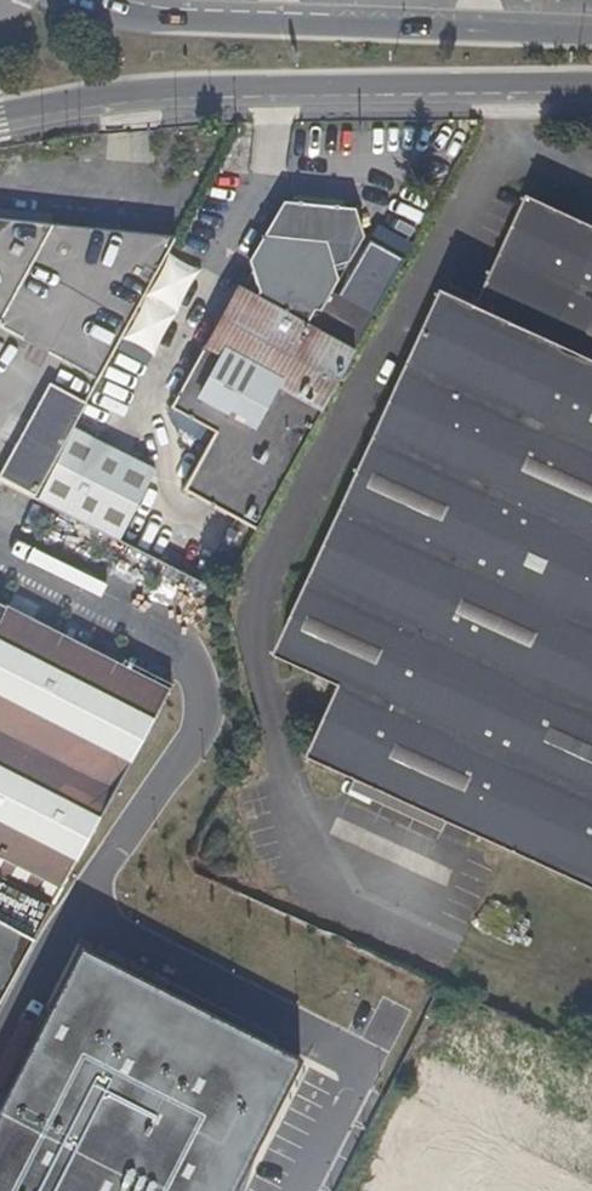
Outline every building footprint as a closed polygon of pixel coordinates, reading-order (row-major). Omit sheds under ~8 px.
[(591,888),(591,224),(530,196),(479,305),(447,290),(280,655),(344,686),(313,757),(591,888)] [(4,218),(53,223),(55,213),(0,208),(0,219),(4,218)] [(34,497),(75,424),(177,237),(53,223),(4,218),(0,219),(0,480),(34,497)] [(186,489),(258,528),(376,312),(333,291),(338,279),(325,241),(264,234),(250,259),(254,269),(244,287),(239,284),(167,414),(189,426),(195,417),(218,429),(186,489)] [(156,469),(75,424),(34,497),(118,540),(156,469)] [(0,506),(0,516),(29,527),(35,511),(3,498),(0,506)] [(54,902),(171,688),(0,602),(0,875),(54,902)] [(35,937),(0,918),(0,1001),(35,937)] [(591,1171),(591,1062),(495,1025),(478,1070),(488,1074),(481,1092),(487,1095),(475,1126),(591,1171)]
